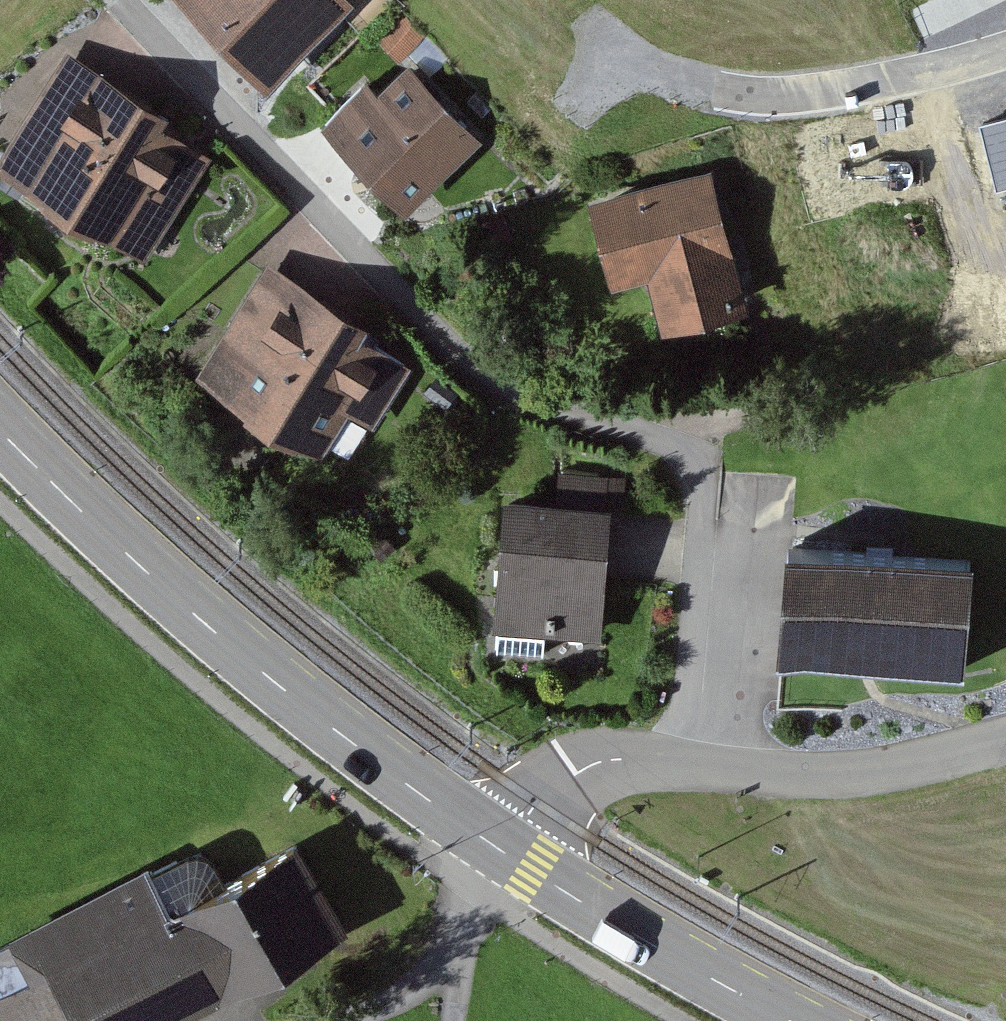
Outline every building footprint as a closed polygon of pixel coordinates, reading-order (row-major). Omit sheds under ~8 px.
[(364,0),(205,0),(287,82),(367,3),(364,0)] [(183,111),(73,47),(4,164),(159,255),(219,153),(174,126),(183,111)] [(372,82),(334,120),(423,208),(491,139),(415,64),(384,95),(372,82)] [(980,126),(998,193),(1005,191),(1005,119),(980,126)] [(723,168),(601,202),(625,286),(660,276),(677,336),(763,312),(723,168)] [(380,326),(274,265),(208,379),(334,451),(354,417),(379,432),(417,367),(371,341),(380,326)] [(624,504),(518,496),(507,633),(613,641),(624,504)] [(977,561),(795,548),(787,660),(969,673),(977,561)] [(2,1002),(11,1020),(191,1020),(361,932),(316,846),(233,889),(210,845),(20,944),(40,982),(2,1002)]
